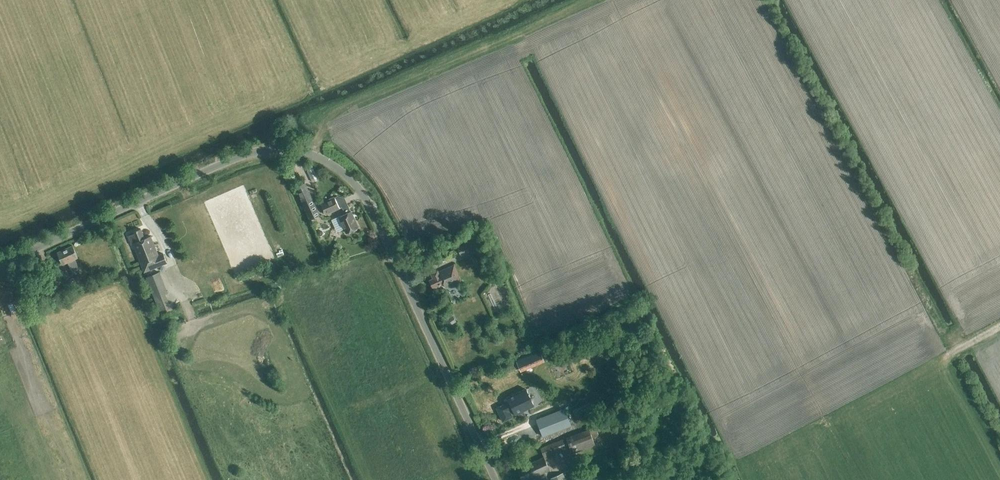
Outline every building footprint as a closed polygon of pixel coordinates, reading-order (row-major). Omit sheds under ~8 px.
[(304,205),(313,201),(305,183),(295,187),(304,205)] [(345,214),(351,212),(345,198),(337,196),(320,204),(325,215),(341,207),(345,214)] [(346,233),(358,228),(351,212),(345,214),(339,217),(346,233)] [(144,239),(140,230),(133,232),(133,234),(128,236),(132,245),(133,245),(144,272),(167,263),(163,253),(158,255),(150,236),(144,239)] [(466,243),(469,251),(480,246),(477,238),(466,243)] [(470,251),(469,251),(466,243),(457,248),(460,256),(470,251)] [(79,271),(75,259),(77,258),(72,246),(57,253),(62,265),(68,262),(72,274),(79,271)] [(435,265),(443,262),(440,256),(432,259),(435,265)] [(461,281),(454,265),(438,272),(437,270),(430,274),(433,279),(429,280),(433,288),(443,284),(445,288),(461,281)] [(37,276),(47,272),(44,266),(34,270),(37,276)] [(498,272),(486,278),(489,286),(505,279),(501,271),(498,272)] [(151,289),(160,285),(155,273),(146,276),(151,289)] [(46,297),(55,293),(49,279),(40,282),(46,297)] [(443,315),(450,325),(457,321),(450,311),(443,315)] [(537,357),(530,360),(532,366),(540,363),(537,357)] [(530,360),(529,358),(517,363),(521,371),(532,366),(530,360)] [(497,408),(503,422),(516,416),(514,413),(533,405),(525,388),(507,396),(510,402),(497,408)] [(564,408),(536,419),(543,436),(571,425),(564,408)] [(595,445),(592,438),(598,436),(594,427),(566,438),(540,448),(544,458),(517,469),(522,479),(528,479),(549,471),(545,460),(558,455),(557,452),(570,447),(572,453),(595,445)]
